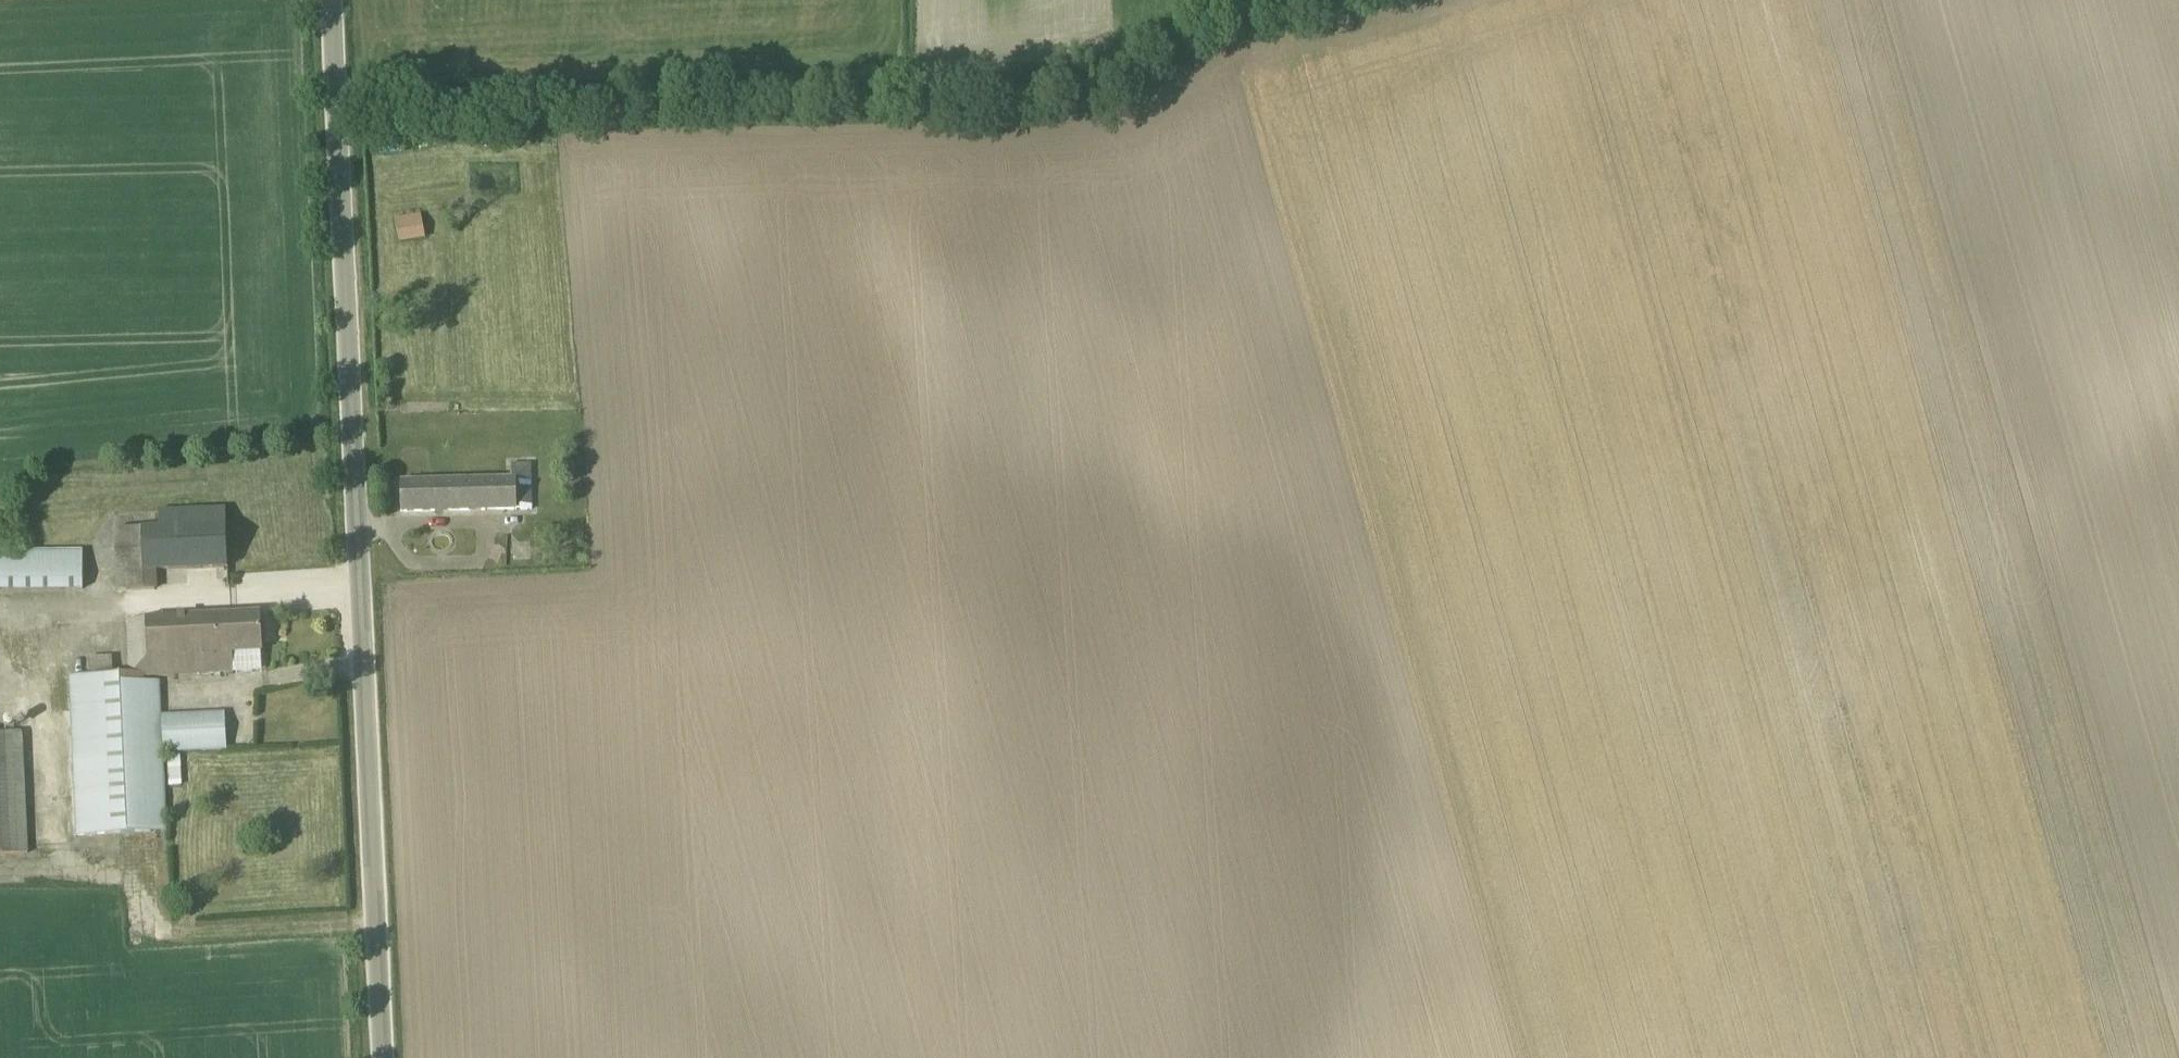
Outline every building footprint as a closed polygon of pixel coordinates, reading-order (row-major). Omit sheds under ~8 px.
[(426,241),(422,217),(396,221),(400,246),(426,241)] [(401,512),(532,509),(531,463),(511,464),(511,479),(401,481),(401,512)] [(116,589),(156,588),(156,569),(228,567),(226,508),(158,510),(158,528),(114,529),(116,589)] [(85,592),(84,551),(0,552),(0,593),(85,592)] [(221,673),(221,671),(233,671),(232,653),(261,651),(260,613),(145,618),(145,619),(127,620),(130,674),(114,675),(113,657),(89,658),(90,676),(70,677),(77,835),(167,830),(163,751),(225,748),(224,713),(162,716),(160,681),(143,682),(143,675),(213,671),(213,673),(221,673)] [(0,731),(0,855),(27,853),(22,730),(0,731)]
